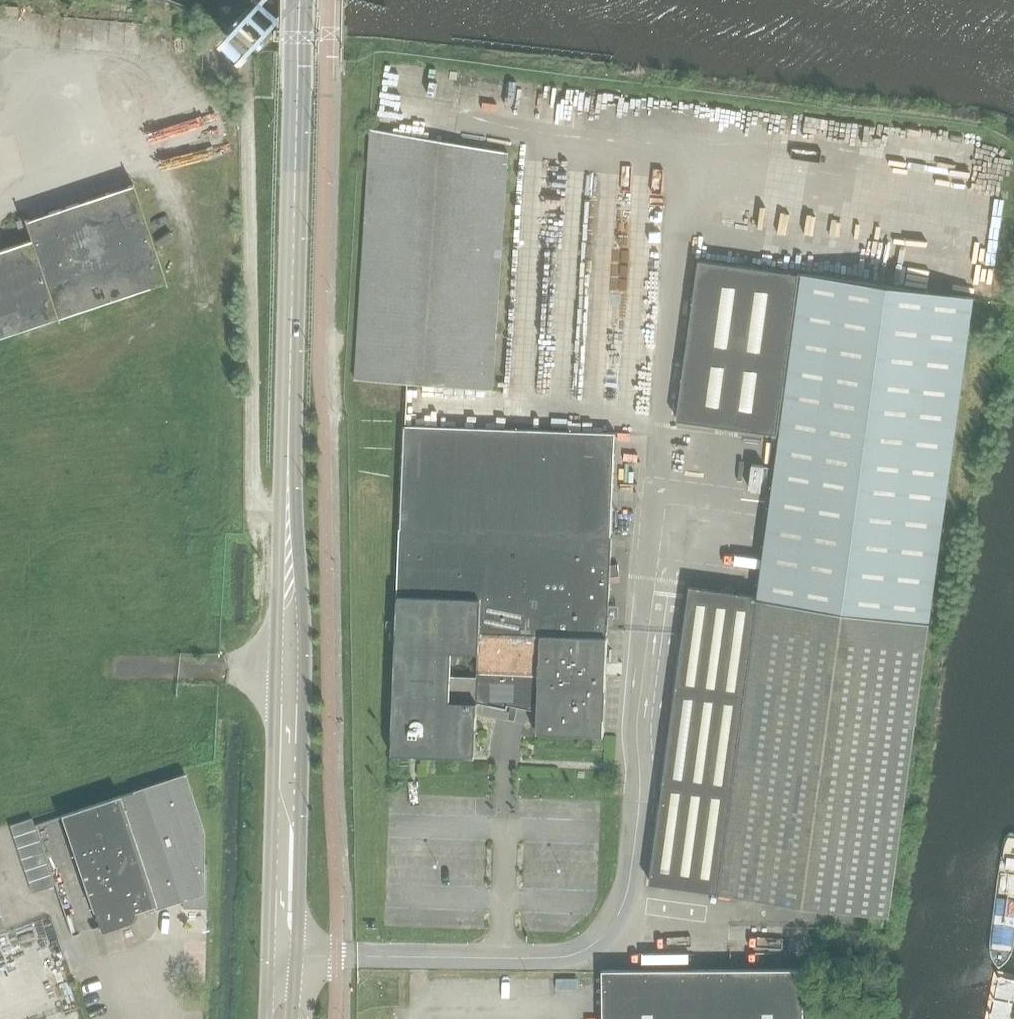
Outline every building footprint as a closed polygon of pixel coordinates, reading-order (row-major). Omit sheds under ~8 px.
[(35,85),(24,49),(0,47),(0,96),(35,85)] [(499,384),(510,136),(370,129),(358,379),(409,382),(410,380),(499,384)] [(0,241),(0,334),(57,318),(54,308),(170,275),(140,169),(28,200),(36,231),(0,241)] [(698,260),(676,421),(779,435),(757,595),(690,586),(651,877),(890,910),(974,297),(698,260)] [(397,595),(391,755),(475,758),(477,702),(507,709),(509,704),(537,710),(536,734),(604,736),(613,536),(615,433),(405,425),(397,595)] [(165,905),(182,899),(182,908),(207,908),(207,863),(202,863),(202,831),(183,775),(128,794),(165,905)] [(128,794),(61,816),(92,910),(93,909),(100,931),(127,922),(130,919),(132,916),(133,912),(132,910),(153,903),(154,908),(165,905),(128,794)] [(35,829),(32,818),(9,825),(13,837),(35,829)] [(39,840),(35,829),(13,837),(16,848),(39,840)] [(43,851),(39,840),(16,848),(20,859),(43,851)] [(47,863),(43,851),(20,859),(24,870),(47,863)] [(50,874),(47,863),(24,870),(28,881),(50,874)] [(50,874),(28,881),(31,893),(54,885),(50,874)] [(804,969),(602,970),(602,972),(602,977),(602,1018),(804,1018),(804,969)]
